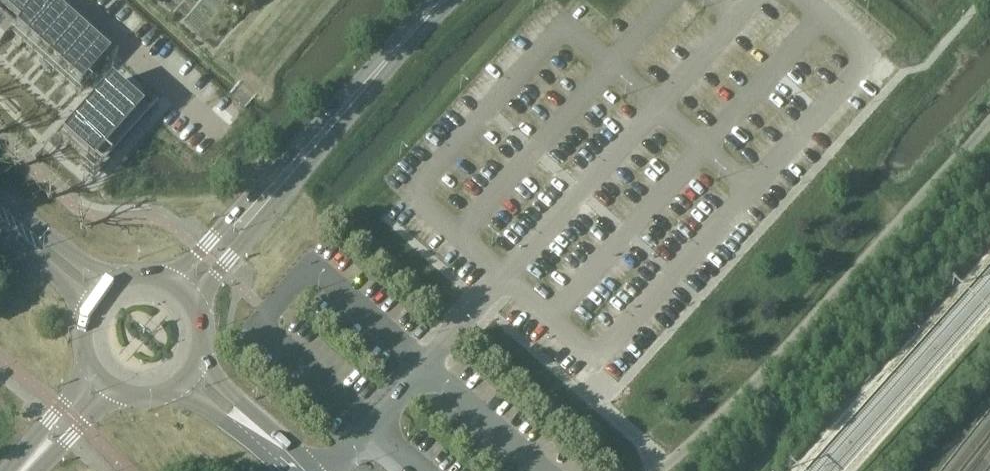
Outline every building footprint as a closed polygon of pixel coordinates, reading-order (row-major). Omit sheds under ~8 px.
[(50,0),(0,0),(0,4),(21,22),(11,33),(12,33),(13,34),(22,42),(24,44),(33,52),(34,53),(44,62),(45,63),(54,71),(56,72),(65,81),(66,82),(77,92),(111,54),(50,0)] [(103,170),(150,117),(114,86),(112,84),(63,139),(65,140),(68,143),(85,158),(98,170),(101,172),(103,170)]
